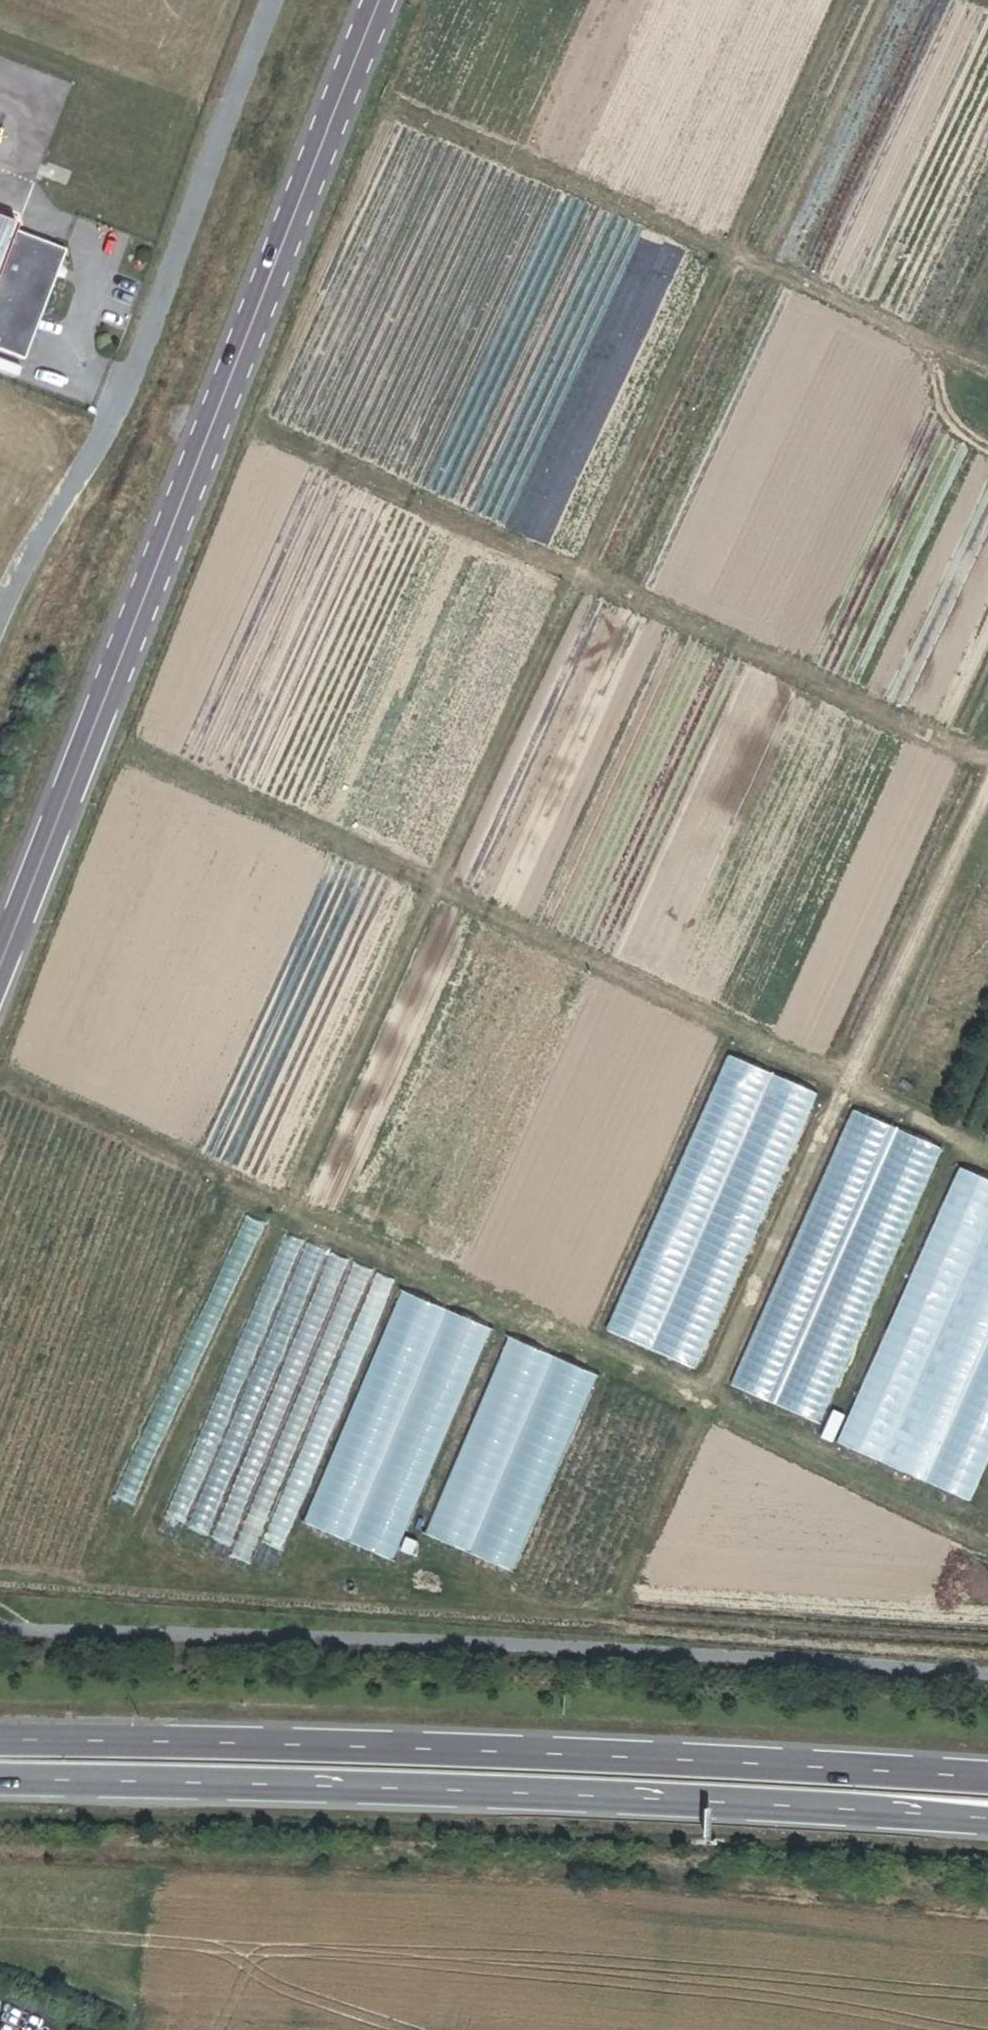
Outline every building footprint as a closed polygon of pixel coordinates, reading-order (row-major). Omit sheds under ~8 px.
[(66,252),(15,232),(17,228),(0,222),(0,352),(22,360),(66,252)] [(812,1098),(725,1060),(605,1336),(693,1373),(812,1098)] [(848,1115),(727,1390),(815,1428),(936,1153),(848,1115)] [(963,1164),(841,1443),(980,1498),(987,1479),(987,1175),(963,1164)] [(401,1288),(301,1521),(398,1560),(498,1328),(401,1288)] [(502,1336),(426,1533),(517,1574),(599,1376),(502,1336)]
